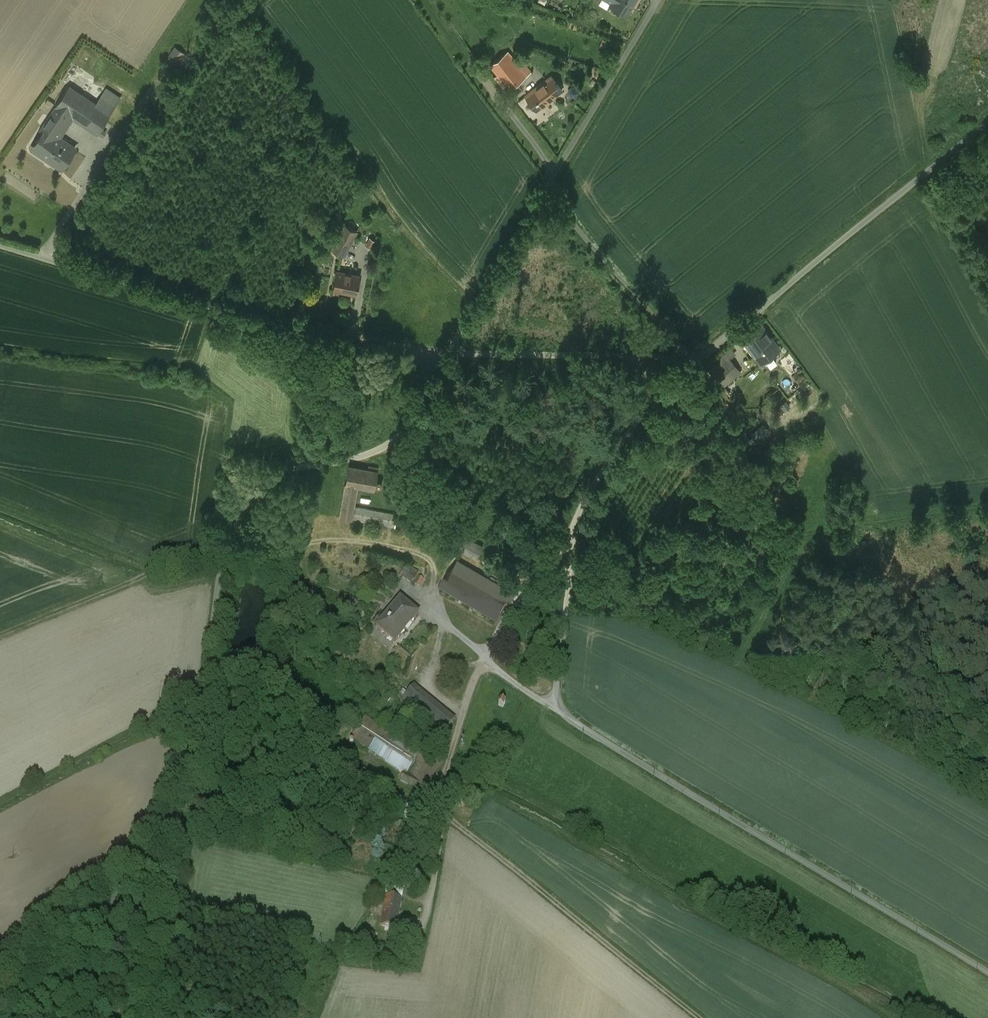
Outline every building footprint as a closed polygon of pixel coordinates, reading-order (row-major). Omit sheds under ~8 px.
[(611,2),(610,4),(626,14),(635,0),(613,0),(611,2)] [(518,65),(511,56),(494,70),(497,74),(494,77),(505,90),(530,71),(523,62),(518,65)] [(551,76),(526,95),(536,109),(562,90),(551,76)] [(95,104),(69,86),(56,105),(57,106),(73,116),(97,133),(117,103),(103,93),(95,104)] [(591,105),(573,88),(568,93),(586,110),(591,105)] [(57,106),(41,130),(44,131),(39,139),(41,140),(35,150),(62,168),(75,148),(59,137),(73,116),(57,106)] [(345,224),(331,249),(344,255),(357,231),(345,224)] [(360,275),(337,270),(333,288),(356,293),(360,275)] [(759,322),(740,336),(745,343),(746,342),(755,354),(754,355),(760,363),(779,349),(759,322)] [(725,354),(717,360),(719,363),(720,365),(729,358),(725,354)] [(720,365),(719,363),(710,371),(722,386),(732,378),(726,371),(734,365),(729,358),(720,365)] [(786,411),(793,421),(801,415),(793,405),(786,411)] [(773,431),(760,437),(762,441),(774,435),(773,431)] [(368,469),(349,466),(345,484),(346,484),(339,517),(351,519),(354,506),(357,486),(374,489),(378,467),(368,466),(368,469)] [(397,513),(354,506),(351,518),(395,526),(397,513)] [(483,545),(451,529),(444,541),(476,557),(483,545)] [(513,594),(456,561),(439,591),(496,624),(513,594)] [(418,573),(405,566),(399,577),(412,584),(418,573)] [(419,578),(415,585),(419,588),(423,580),(419,578)] [(350,599),(347,605),(353,607),(356,601),(350,599)] [(400,600),(383,620),(379,617),(373,625),(394,643),(418,615),(400,600)] [(451,725),(410,690),(400,701),(429,725),(427,726),(440,737),(451,725)] [(421,752),(365,715),(350,738),(404,773),(406,775),(421,752)] [(439,762),(421,753),(416,764),(434,773),(439,762)] [(434,773),(416,764),(409,777),(406,775),(404,773),(400,781),(424,792),(434,773)] [(408,801),(401,815),(412,821),(420,807),(408,801)] [(401,898),(386,896),(380,926),(395,929),(401,898)]
